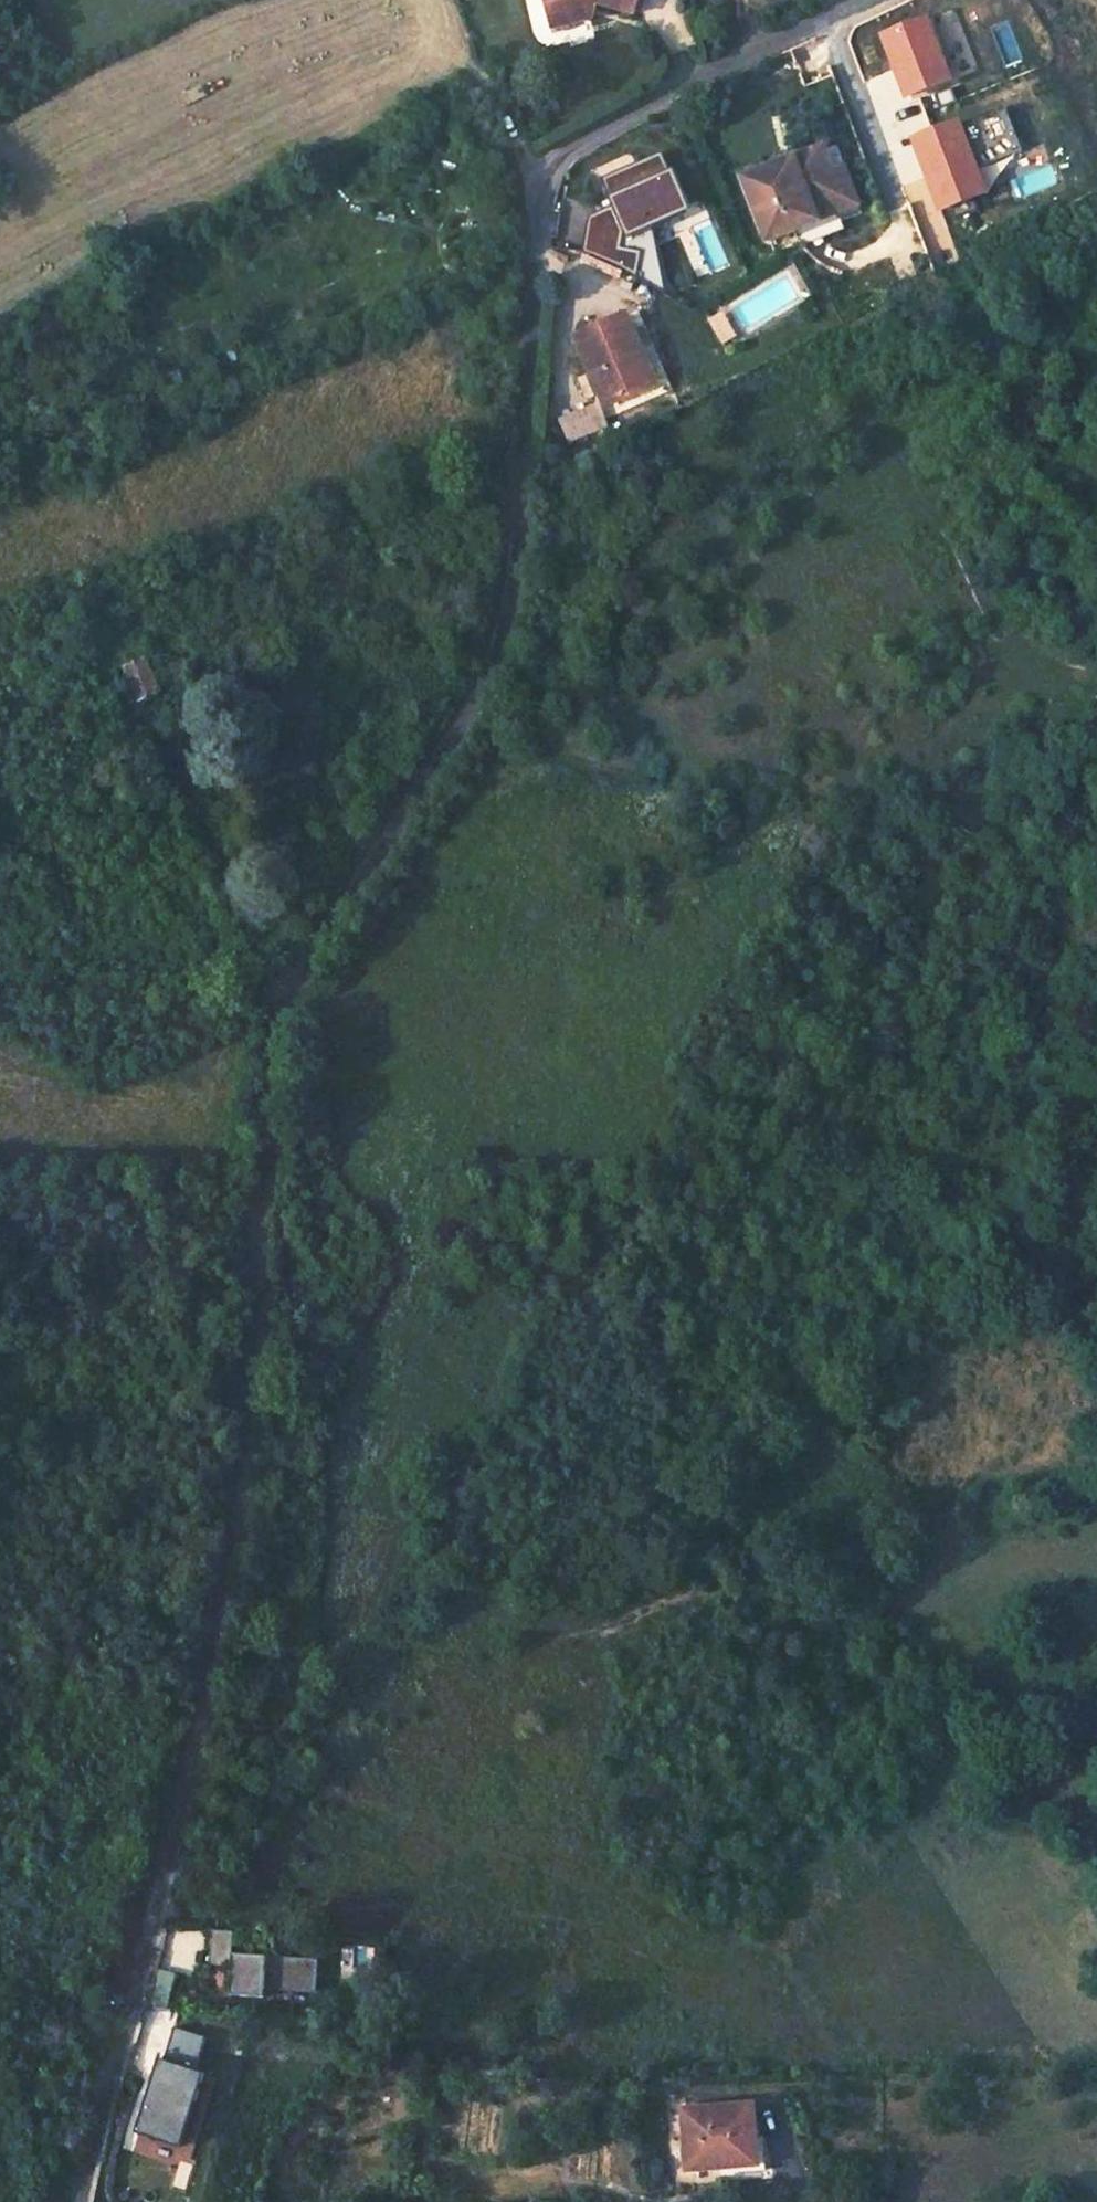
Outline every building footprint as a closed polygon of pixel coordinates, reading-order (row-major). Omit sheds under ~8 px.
[(548,12),(566,8),(569,22),(593,17),(590,3),(601,1),(619,16),(632,0),(546,0),(548,12)] [(552,26),(569,22),(566,8),(548,12),(552,26)] [(888,26),(904,95),(958,83),(943,14),(888,26)] [(669,276),(651,224),(697,209),(677,150),(606,174),(619,210),(585,221),(600,265),(628,255),(639,286),(669,276)] [(831,172),(824,150),(742,177),(762,242),(819,223),(811,204),(838,195),(831,172)] [(859,209),(846,167),(831,172),(838,195),(811,204),(819,223),(859,209)] [(643,354),(622,305),(572,329),(602,398),(640,380),(632,360),(643,354)] [(718,306),(703,318),(717,343),(733,332),(718,306)] [(652,375),(643,354),(632,360),(640,380),(652,375)] [(599,403),(560,415),(567,440),(606,428),(599,403)] [(276,679),(269,656),(248,664),(256,687),(276,679)] [(157,694),(143,658),(124,665),(139,701),(157,694)] [(236,1934),(215,1934),(214,1966),(237,1966),(237,1957),(236,1934)] [(237,1957),(237,1966),(236,1999),(270,2001),(270,1991),(271,1959),(237,1957)] [(271,1959),(270,1991),(320,1993),(321,1961),(271,1959)] [(169,2032),(160,2065),(156,2064),(135,2139),(182,2151),(202,2077),(192,2074),(201,2040),(169,2032)] [(763,2107),(688,2111),(692,2172),(767,2169),(763,2107)]
